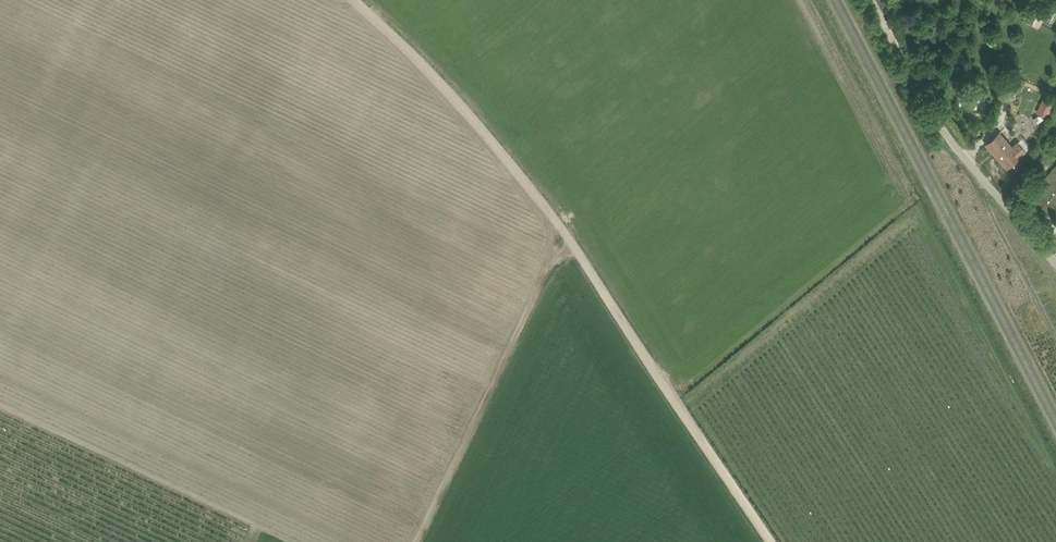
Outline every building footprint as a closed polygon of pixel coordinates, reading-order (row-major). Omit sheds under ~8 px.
[(1041,16),(1031,11),(1030,11),(1026,20),(1040,26),(1044,18),(1041,16)] [(1055,102),(1044,97),(1037,112),(1048,117),(1055,102)] [(1000,131),(987,143),(986,143),(1007,167),(1026,150),(1018,141),(1012,145),(1000,131)] [(1055,212),(1055,166),(1030,195),(1053,215),(1055,212)]
